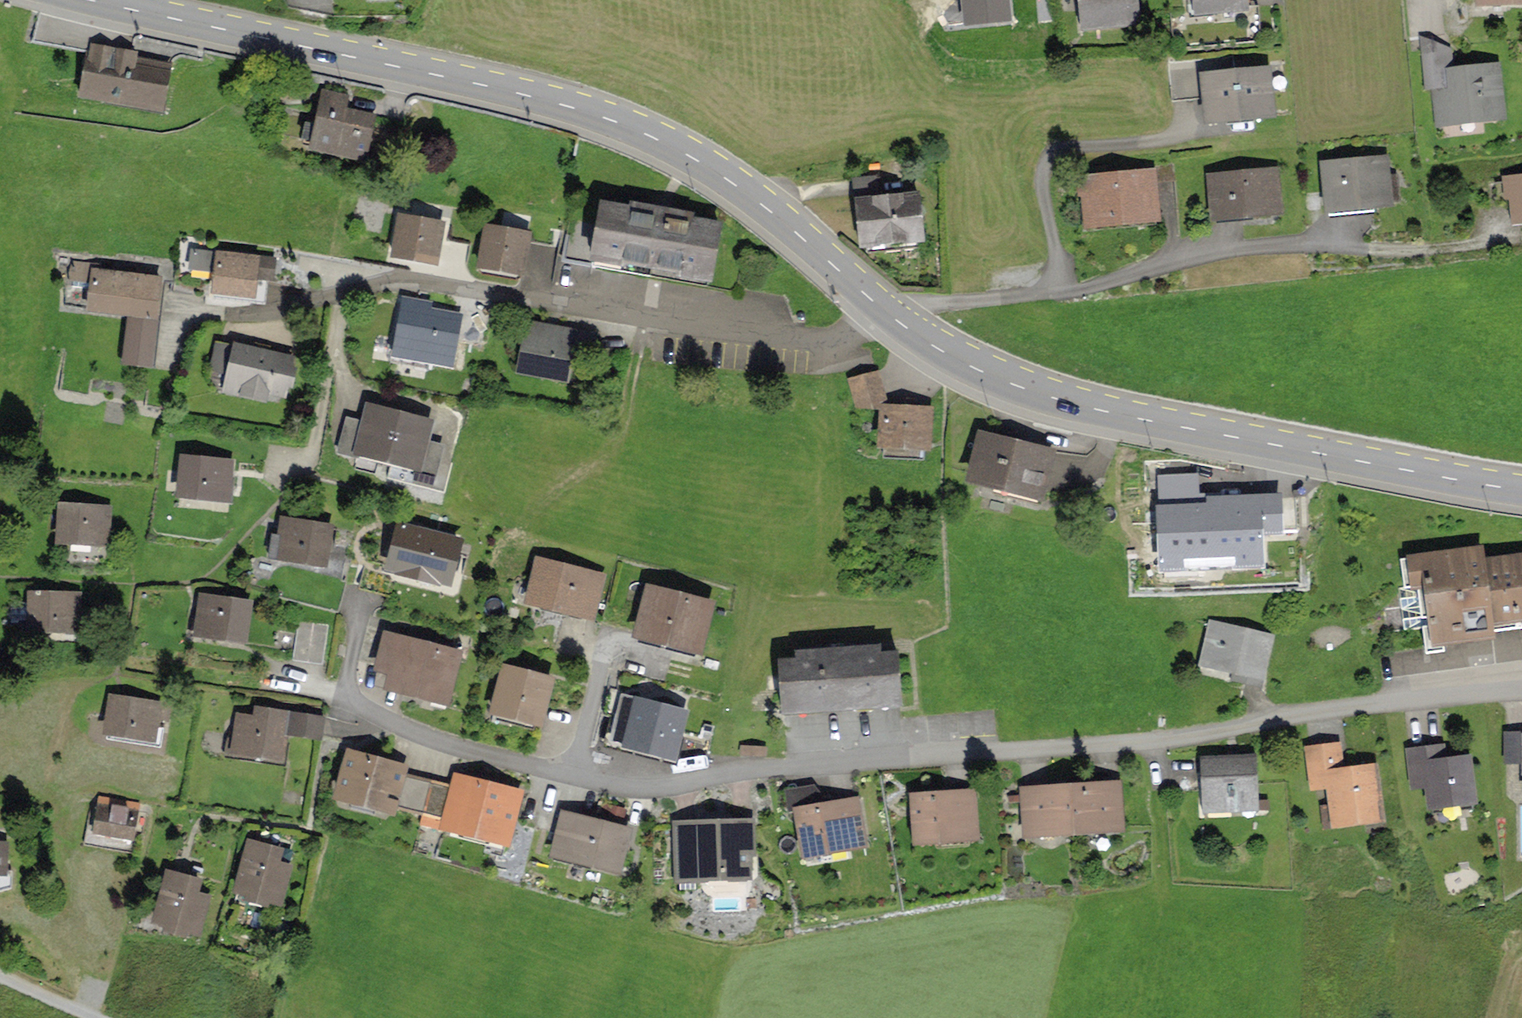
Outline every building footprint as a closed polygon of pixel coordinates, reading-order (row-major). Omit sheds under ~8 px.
[(1079,28),(1141,23),(1139,0),(1077,0),(1079,28)] [(1192,19),(1247,15),(1246,0),(1190,0),(1192,19)] [(1432,73),(1455,72),(1453,49),(1420,36),(1423,74),(1432,73)] [(139,55),(89,46),(78,103),(163,119),(173,67),(138,60),(139,55)] [(1204,100),(1202,78),(1200,55),(1168,58),(1172,103),(1204,100)] [(1506,121),(1502,67),(1455,72),(1432,73),(1436,127),(1506,121)] [(1271,71),(1237,75),(1243,127),(1277,123),(1271,71)] [(1237,75),(1202,78),(1204,100),(1209,131),(1243,127),(1237,75)] [(350,96),(323,91),(308,158),(366,170),(377,119),(346,112),(350,96)] [(1391,156),(1319,164),(1324,219),(1397,212),(1391,156)] [(1282,171),(1209,177),(1213,224),(1285,219),(1282,171)] [(1157,172),(1079,180),(1085,233),(1163,225),(1157,172)] [(853,179),(855,203),(883,200),(880,176),(853,179)] [(1502,178),(1504,202),(1510,202),(1513,230),(1521,229),(1521,176),(1502,178)] [(883,200),(855,203),(859,254),(925,249),(921,197),(883,200)] [(629,212),(599,208),(597,219),(588,271),(655,282),(713,291),(723,227),(694,223),(695,217),(629,207),(629,212)] [(588,271),(597,219),(570,214),(560,266),(588,271)] [(445,227),(398,218),(388,265),(436,274),(445,227)] [(532,236),(484,227),(476,274),(524,282),(532,236)] [(213,275),(215,253),(191,250),(189,272),(213,275)] [(277,260),(215,253),(213,275),(209,300),(255,305),(258,279),(274,281),(277,260)] [(103,266),(72,262),(70,281),(91,283),(86,316),(127,322),(160,326),(167,280),(102,272),(103,266)] [(433,304),(405,299),(394,362),(455,371),(464,316),(432,311),(433,304)] [(154,372),(160,326),(127,322),(121,368),(154,372)] [(590,334),(526,323),(516,378),(581,389),(590,334)] [(229,376),(235,345),(216,341),(209,372),(229,376)] [(300,358),(235,345),(229,376),(226,389),(241,391),(239,400),(269,406),(271,397),(291,401),(300,358)] [(881,408),(889,408),(880,373),(847,381),(856,414),(880,414),(881,408)] [(403,416),(367,406),(362,423),(352,458),(389,468),(403,416)] [(889,408),(881,408),(880,414),(878,454),(931,457),(934,411),(889,408)] [(435,425),(403,416),(389,468),(421,476),(430,443),(435,425)] [(352,458),(362,423),(345,419),(336,454),(352,458)] [(1057,452),(979,436),(967,491),(1046,508),(1057,452)] [(446,447),(430,443),(421,476),(437,480),(446,447)] [(234,463),(179,458),(175,502),(230,507),(233,474),(234,463)] [(1211,507),(1177,509),(1178,547),(1168,548),(1170,583),(1207,581),(1207,568),(1262,565),(1261,540),(1268,539),(1266,499),(1211,502),(1211,507)] [(111,508),(58,506),(56,547),(109,549),(111,508)] [(335,529),(282,520),(279,538),(273,537),(268,562),(327,572),(335,529)] [(464,542),(399,526),(386,576),(451,593),(464,542)] [(1431,656),(1498,647),(1497,634),(1521,631),(1521,557),(1485,561),(1484,550),(1407,559),(1411,595),(1423,593),(1431,656)] [(607,579),(539,562),(527,608),(595,625),(607,579)] [(716,607),(647,591),(634,644),(703,660),(716,607)] [(82,596),(28,595),(28,633),(82,633),(82,596)] [(254,604),(199,596),(193,641),(248,649),(254,604)] [(1277,637),(1210,621),(1199,668),(1266,684),(1277,637)] [(329,626),(299,622),(294,662),(324,666),(329,626)] [(463,656),(385,636),(375,675),(388,678),(384,695),(449,712),(463,656)] [(797,666),(780,667),(785,722),(902,712),(897,657),(883,658),(883,649),(797,656),(797,666)] [(556,685),(505,670),(490,719),(541,734),(556,685)] [(125,698),(108,696),(101,739),(159,749),(164,720),(170,721),(172,706),(125,698)] [(689,714),(622,699),(610,749),(678,764),(689,714)] [(253,719),(237,717),(232,758),(285,765),(288,740),(292,714),(254,709),(253,719)] [(325,719),(292,714),(288,740),(322,745),(325,719)] [(1505,736),(1504,767),(1521,768),(1521,736),(1505,736)] [(1328,773),(1344,771),(1342,745),(1306,748),(1310,793),(1330,791),(1328,773)] [(741,746),(739,756),(765,760),(766,749),(741,746)] [(1429,763),(1446,761),(1445,747),(1407,751),(1411,793),(1431,791),(1429,763)] [(409,768),(347,752),(334,805),(396,820),(398,811),(407,779),(409,768)] [(1256,758),(1201,762),(1205,820),(1260,816),(1256,758)] [(1446,761),(1429,763),(1431,791),(1433,812),(1476,808),(1471,759),(1446,761)] [(1344,771),(1328,773),(1330,791),(1334,832),(1381,827),(1375,768),(1344,771)] [(524,794),(456,777),(453,790),(445,823),(441,836),(509,853),(524,794)] [(453,790),(407,779),(398,811),(445,823),(453,790)] [(1123,788),(1073,789),(1075,843),(1125,841),(1123,788)] [(795,811),(827,807),(815,789),(785,793),(788,812),(795,811)] [(1073,789),(1023,791),(1024,844),(1075,843),(1073,789)] [(975,793),(910,798),(915,851),(979,845),(975,793)] [(827,807),(795,811),(804,864),(871,853),(862,801),(827,807)] [(606,805),(600,824),(624,830),(629,811),(606,805)] [(138,813),(97,806),(92,836),(132,843),(138,813)] [(600,824),(561,814),(549,863),(622,881),(634,832),(624,830),(600,824)] [(757,821),(674,825),(676,884),(751,881),(750,861),(759,861),(757,821)] [(285,853),(247,843),(232,896),(246,900),(244,907),(267,914),(269,905),(281,909),(292,869),(281,866),(285,853)] [(0,844),(0,880),(8,880),(9,845),(0,844)] [(789,844),(780,846),(782,856),(791,854),(789,844)] [(181,876),(166,872),(152,928),(166,932),(165,938),(187,944),(189,937),(202,940),(213,899),(200,896),(204,882),(181,876)]
